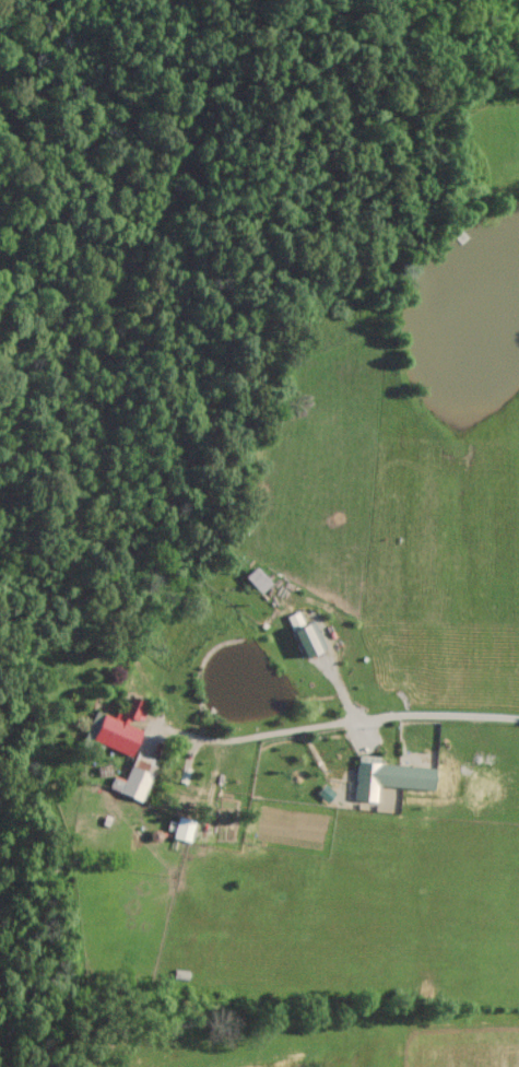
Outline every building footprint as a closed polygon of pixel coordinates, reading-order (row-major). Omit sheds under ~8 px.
[(323,652),(310,625),(295,632),(308,659),(323,652)] [(142,731),(95,714),(82,748),(101,754),(103,747),(132,758),(142,731)] [(120,794),(142,803),(158,762),(137,753),(120,794)] [(190,843),(196,822),(177,817),(172,838),(190,843)]
